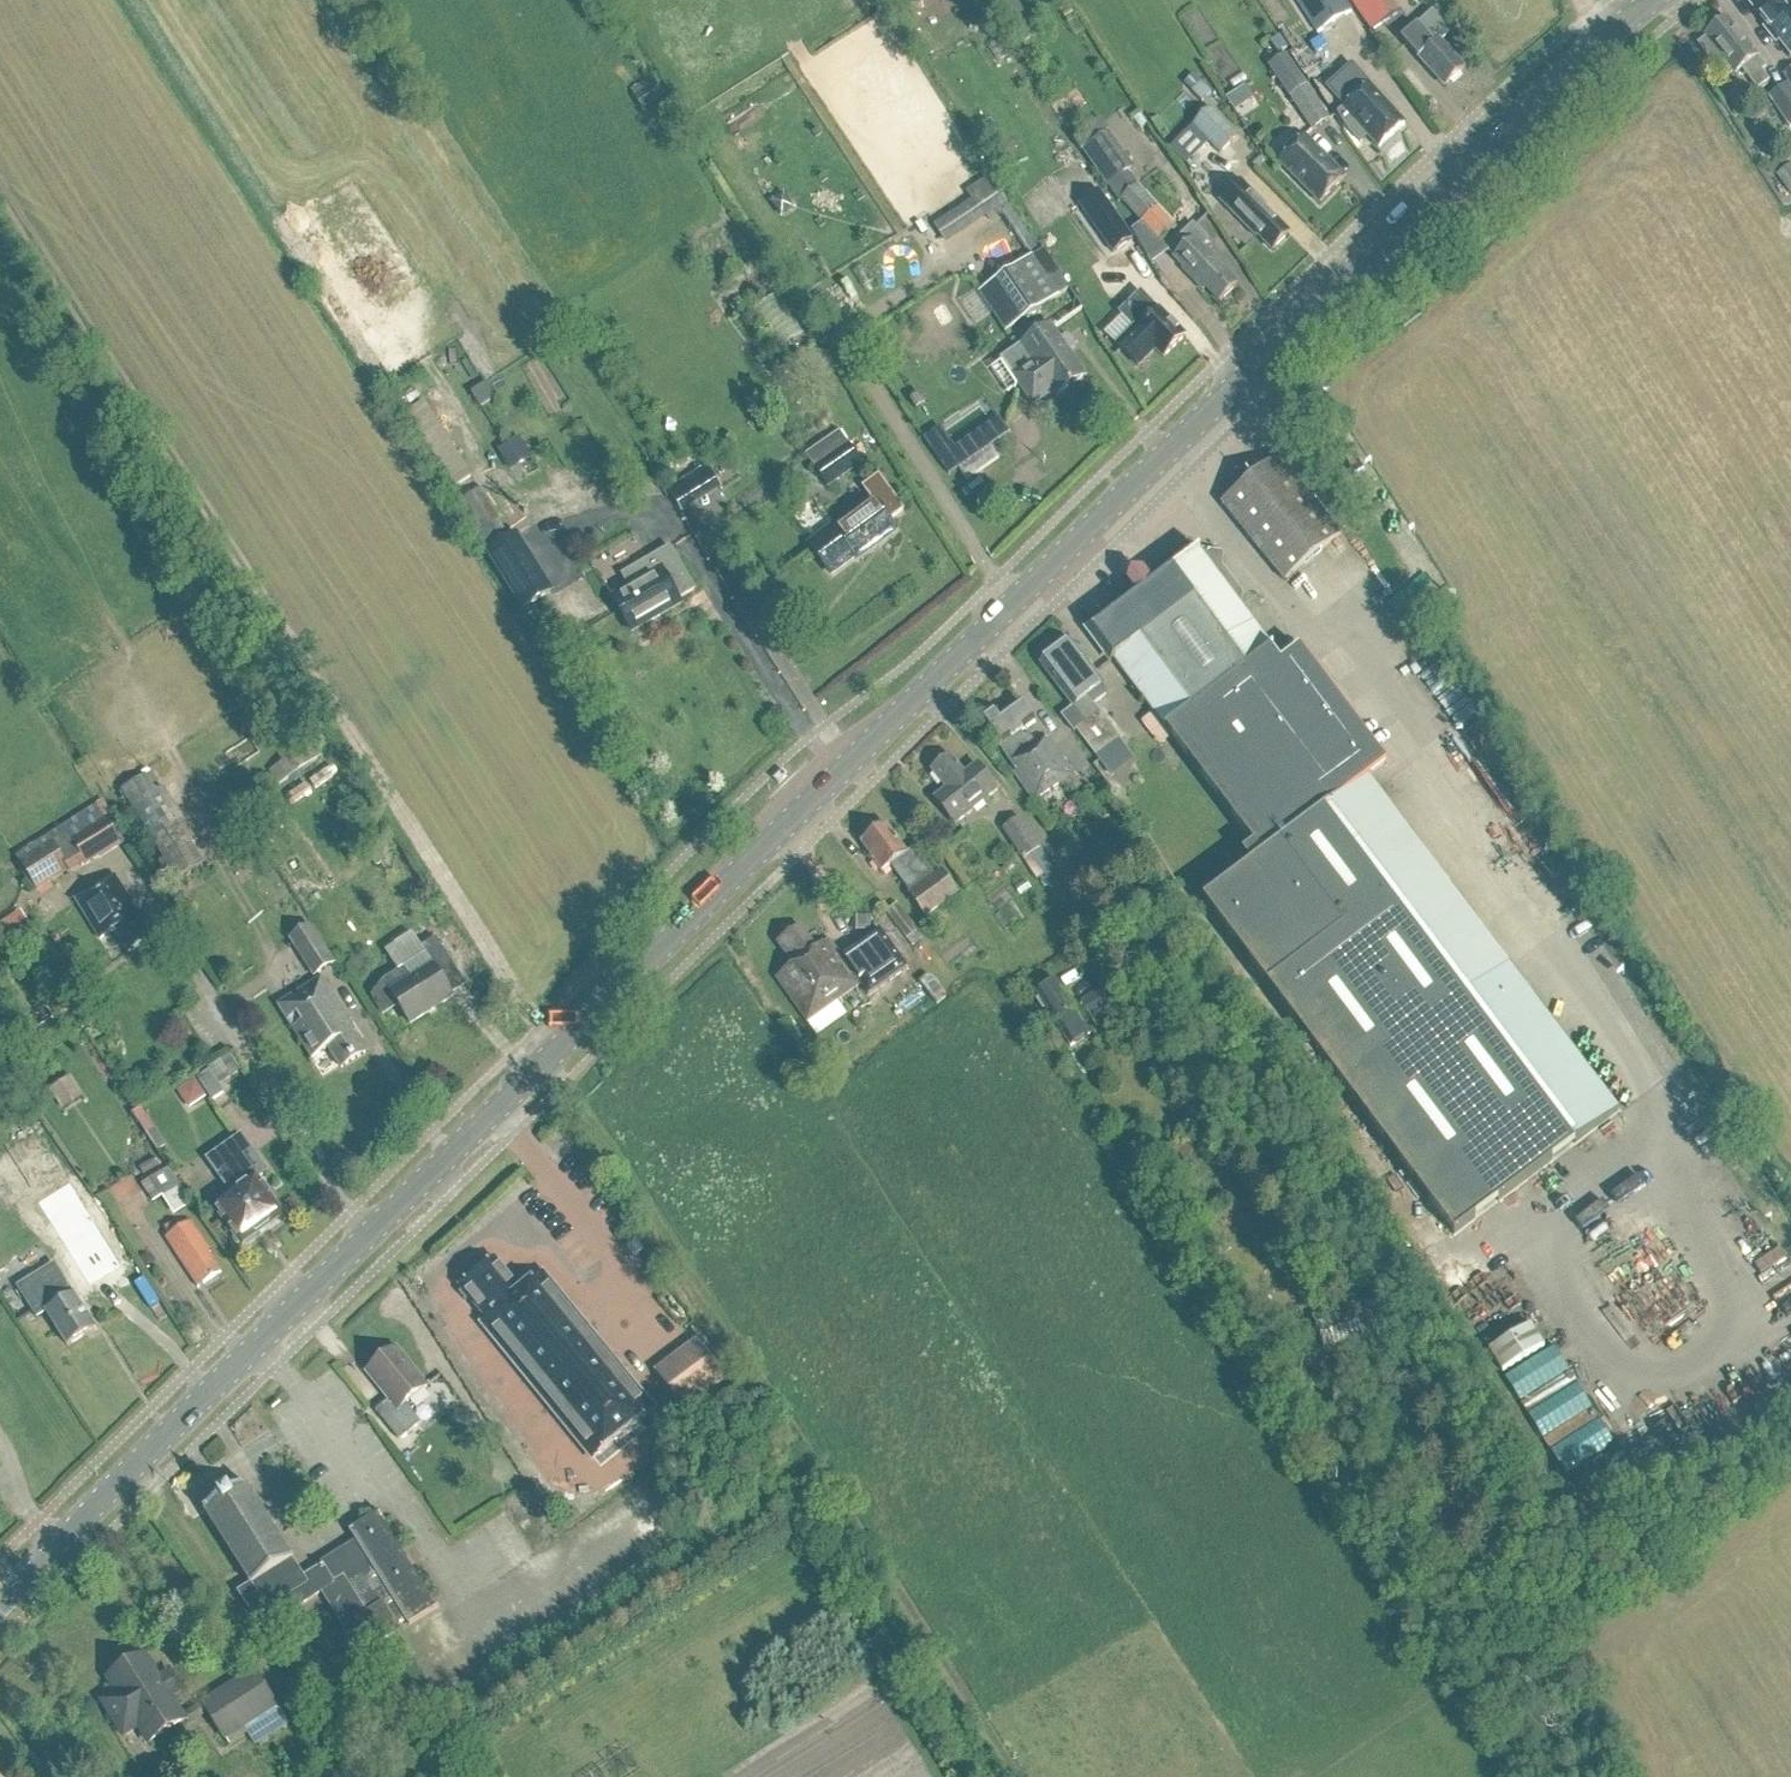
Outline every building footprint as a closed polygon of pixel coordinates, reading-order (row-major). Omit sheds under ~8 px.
[(1317,35),(1354,12),(1346,0),(1294,0),(1317,35)] [(1371,33),(1399,13),(1390,0),(1348,0),(1371,33)] [(1772,0),(1752,0),(1747,4),(1765,27),(1761,30),(1772,43),(1776,40),(1790,60),(1790,17),(1780,2),(1776,5),(1772,0)] [(1418,27),(1420,29),(1403,43),(1429,73),(1433,69),(1448,87),(1463,74),(1452,59),(1455,57),(1441,42),(1451,33),(1433,13),(1418,27)] [(1738,71),(1754,92),(1766,83),(1759,74),(1763,71),(1737,37),(1735,39),(1723,24),(1707,37),(1708,39),(1700,45),(1724,79),(1730,74),(1732,76),(1738,71)] [(1301,79),(1305,85),(1316,78),(1301,55),(1290,63),(1301,79)] [(1307,87),(1305,85),(1301,79),(1290,63),(1285,56),(1268,68),(1290,99),(1292,98),(1307,87)] [(1782,77),(1790,90),(1790,71),(1782,77)] [(1257,103),(1278,94),(1269,73),(1248,81),(1257,103)] [(645,83),(632,91),(643,109),(656,100),(645,83)] [(1340,110),(1337,113),(1337,115),(1344,127),(1360,144),(1367,138),(1368,139),(1378,150),(1379,149),(1406,125),(1368,84),(1340,110)] [(1292,98),(1290,99),(1312,132),(1330,120),(1307,87),(1292,98)] [(1769,98),(1789,130),(1790,129),(1790,99),(1784,88),(1769,98)] [(1197,125),(1224,153),(1238,138),(1211,111),(1197,125)] [(1164,214),(1183,198),(1123,126),(1104,142),(1164,214)] [(1247,144),(1267,161),(1283,142),(1263,126),(1247,144)] [(1344,184),(1305,143),(1279,167),(1307,197),(1308,196),(1319,208),(1344,184)] [(1790,197),(1790,166),(1782,172),(1776,176),(1790,197)] [(945,246),(1008,205),(991,178),(966,194),(971,202),(933,226),(945,246)] [(1239,184),(1218,205),(1254,242),(1257,239),(1273,255),(1287,241),(1261,214),(1265,210),(1239,184)] [(1157,207),(1138,187),(1121,202),(1140,223),(1142,222),(1157,207)] [(1099,192),(1079,206),(1113,254),(1132,240),(1099,192)] [(783,196),(771,203),(779,216),(791,208),(783,196)] [(1157,207),(1142,222),(1160,241),(1176,227),(1157,207)] [(1184,253),(1175,262),(1185,273),(1182,276),(1202,297),(1206,293),(1219,306),(1235,291),(1215,270),(1219,266),(1206,253),(1204,255),(1201,253),(1208,246),(1192,230),(1177,245),(1184,253)] [(1077,309),(1112,290),(1100,267),(1094,270),(1085,254),(1056,270),(1077,309)] [(978,293),(1005,334),(1059,299),(1032,257),(978,293)] [(738,274),(721,286),(728,294),(755,275),(745,261),(735,269),(738,274)] [(1118,317),(1135,335),(1118,352),(1136,371),(1153,354),(1161,363),(1183,342),(1157,315),(1157,316),(1139,297),(1118,317)] [(1058,344),(1048,330),(999,364),(1030,410),(1050,396),(1053,400),(1083,380),(1058,344)] [(473,368),(487,355),(472,339),(458,352),(473,368)] [(472,393),(471,394),(480,408),(495,399),(485,384),(472,393)] [(989,506),(1031,486),(1021,465),(1036,458),(1026,436),(969,463),(989,506)] [(828,491),(861,467),(848,448),(815,472),(828,491)] [(1286,581),(1344,535),(1282,458),(1224,504),(1286,581)] [(862,489),(871,501),(836,528),(834,526),(809,545),(831,576),(854,559),(856,562),(898,531),(890,521),(904,511),(879,477),(862,489)] [(524,611),(553,593),(517,535),(488,553),(524,611)] [(628,588),(610,599),(627,627),(632,636),(683,606),(682,604),(681,601),(696,593),(670,548),(621,576),(626,585),(628,588)] [(1312,701),(1284,663),(1285,662),(1222,578),(1223,566),(1211,565),(1200,550),(1135,600),(1124,588),(1089,623),(1114,649),(1126,638),(1134,647),(1115,654),(1168,726),(1169,726),(1210,781),(1263,856),(1280,843),(1421,1033),(1509,967),(1341,742),(1361,727),(1332,687),(1312,701)] [(1043,667),(1073,706),(1062,715),(1074,731),(1076,730),(1097,757),(1120,739),(1094,705),(1106,695),(1105,685),(1073,643),(1043,667)] [(1065,782),(1069,780),(1074,776),(1075,776),(1051,743),(1040,747),(1034,751),(1021,734),(1034,724),(1020,705),(1000,719),(997,714),(979,727),(995,748),(996,748),(1014,772),(1012,774),(1017,780),(1035,804),(1039,801),(1037,799),(1060,782),(1061,785),(1065,782)] [(1000,794),(990,780),(979,765),(965,776),(951,758),(932,773),(938,780),(946,791),(935,802),(954,828),(1000,794)] [(198,843),(153,771),(121,791),(177,881),(204,864),(193,847),(198,843)] [(329,773),(312,785),(316,791),(333,779),(329,773)] [(1069,780),(1065,782),(1074,795),(1083,788),(1074,776),(1069,780)] [(308,788),(287,802),(291,808),(312,794),(308,788)] [(97,806),(16,858),(38,893),(70,873),(71,875),(85,866),(87,868),(99,860),(100,862),(122,848),(106,823),(114,818),(103,802),(97,806)] [(1041,809),(1024,821),(1046,850),(1062,837),(1041,809)] [(1040,849),(1021,819),(1004,830),(1024,860),(1040,849)] [(924,921),(955,897),(938,876),(935,878),(914,851),(906,858),(883,828),(860,847),(882,876),(890,869),(911,896),(908,899),(924,921)] [(1065,841),(1048,852),(1065,876),(1081,865),(1065,841)] [(140,941),(149,935),(112,879),(74,904),(99,943),(113,934),(128,956),(143,946),(140,941)] [(918,932),(897,905),(885,913),(907,941),(918,932)] [(0,926),(0,935),(8,947),(32,931),(19,913),(13,917),(0,926)] [(856,918),(856,933),(870,933),(870,919),(856,918)] [(334,966),(310,929),(290,942),(313,979),(334,966)] [(808,1024),(860,988),(830,945),(815,954),(800,933),(779,948),(794,970),(778,981),(808,1024)] [(383,987),(372,1002),(382,1018),(397,1009),(409,1029),(451,1003),(436,980),(453,969),(436,942),(423,951),(413,935),(385,952),(400,976),(383,987)] [(1537,959),(1512,975),(1527,999),(1552,982),(1537,959)] [(867,979),(886,1006),(907,992),(888,964),(867,979)] [(1069,1043),(1086,1031),(1055,983),(1035,996),(1057,1030),(1059,1028),(1069,1043)] [(339,1075),(362,1061),(349,1040),(353,1037),(318,984),(276,1011),(310,1064),(326,1055),(339,1075)] [(1111,985),(1080,1002),(1095,1028),(1117,1016),(1124,1029),(1133,1024),(1111,985)] [(1660,1025),(1665,1041),(1679,1036),(1673,1020),(1660,1025)] [(229,1057),(208,1071),(209,1073),(218,1087),(240,1073),(229,1057)] [(195,1082),(178,1093),(185,1103),(196,1106),(206,1099),(195,1082)] [(165,1098),(155,1103),(166,1125),(177,1120),(165,1098)] [(22,1214),(68,1185),(33,1130),(0,1151),(0,1180),(22,1214)] [(243,1137),(207,1162),(214,1172),(233,1199),(230,1200),(214,1211),(240,1248),(245,1244),(247,1247),(255,1241),(252,1238),(278,1220),(254,1186),(270,1175),(243,1137)] [(163,1177),(175,1195),(184,1190),(195,1207),(213,1196),(189,1160),(163,1177)] [(205,1286),(219,1276),(206,1257),(209,1255),(189,1226),(166,1242),(195,1286),(202,1281),(205,1286)] [(81,1246),(99,1276),(126,1260),(108,1230),(81,1246)] [(633,1258),(641,1253),(635,1244),(627,1249),(633,1258)] [(495,1264),(460,1292),(485,1323),(481,1326),(552,1413),(592,1463),(651,1415),(540,1278),(539,1279),(520,1295),(495,1264)] [(55,1266),(18,1289),(38,1321),(47,1315),(67,1348),(95,1331),(55,1266)] [(696,1341),(660,1368),(690,1409),(726,1382),(696,1341)] [(375,1415),(393,1436),(399,1444),(420,1427),(405,1408),(427,1390),(396,1352),(366,1376),(388,1404),(375,1415)] [(214,1505),(204,1511),(250,1588),(237,1596),(253,1622),(286,1603),(294,1617),(323,1599),(345,1636),(352,1632),(366,1654),(437,1609),(383,1518),(351,1536),(358,1547),(321,1569),(323,1571),(315,1575),(319,1581),(306,1589),(292,1566),(294,1565),(247,1486),(238,1492),(233,1484),(209,1498),(214,1505)] [(349,1636),(337,1644),(348,1661),(360,1653),(349,1636)] [(117,1695),(102,1705),(122,1737),(137,1728),(148,1745),(183,1723),(142,1659),(107,1681),(117,1695)] [(202,1707),(223,1741),(274,1709),(253,1675),(202,1707)]
